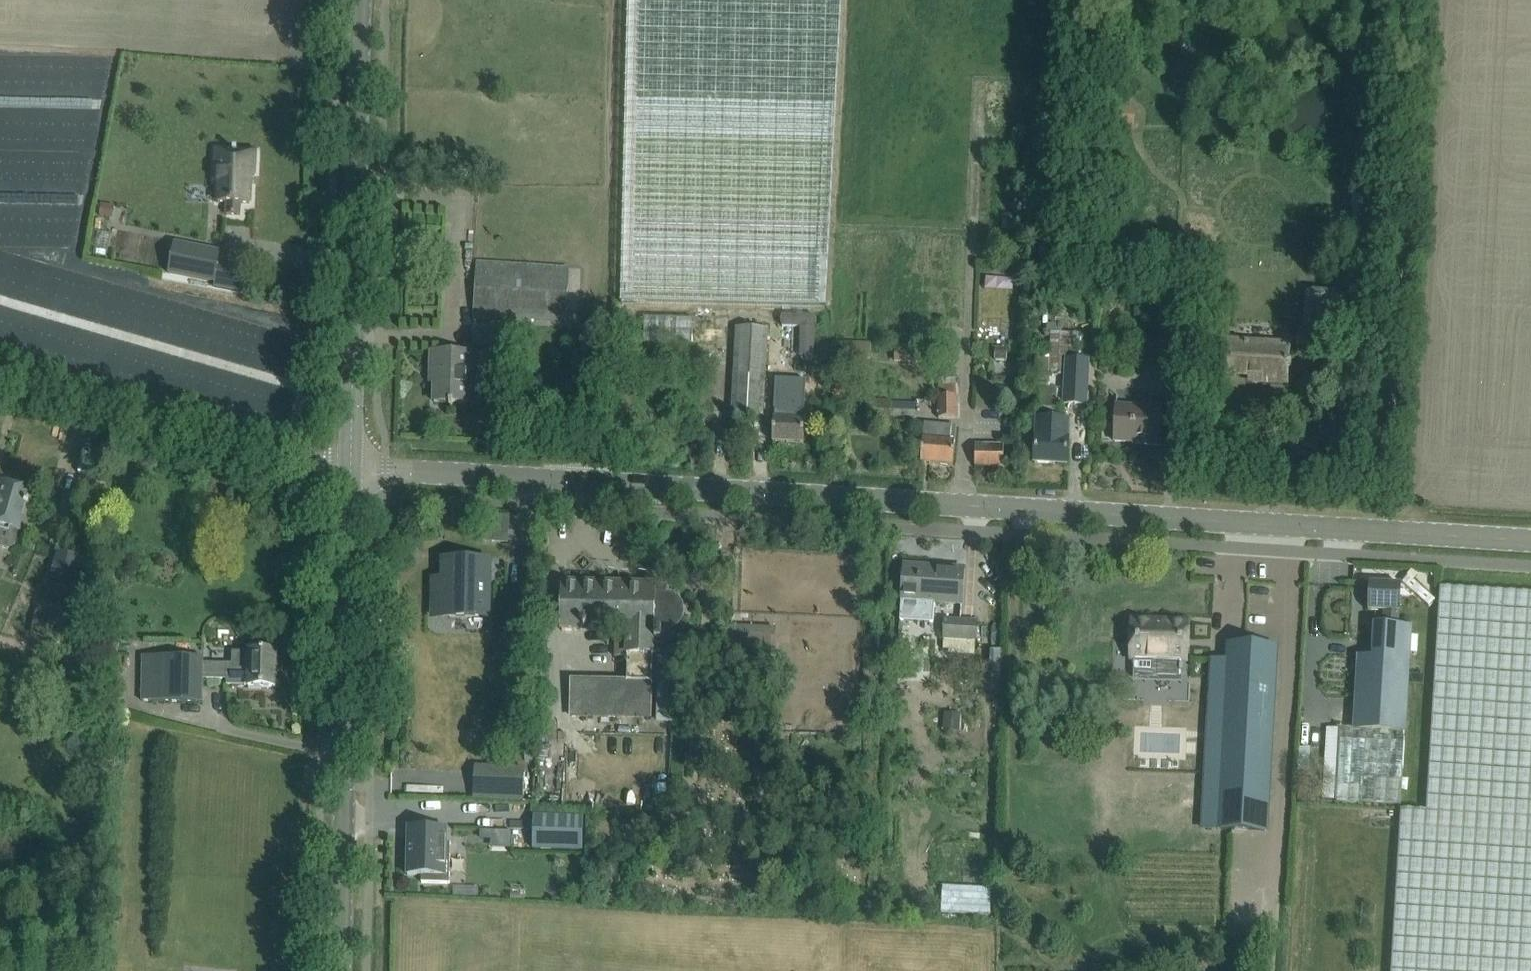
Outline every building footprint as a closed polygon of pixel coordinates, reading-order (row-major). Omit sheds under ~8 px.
[(622,303),(787,306),(826,307),(842,0),(628,0),(622,303)] [(254,175),(255,151),(255,150),(238,149),(234,149),(216,148),(216,153),(215,181),(219,181),(218,202),(227,202),(226,214),(240,215),(240,212),(241,203),(250,203),(250,195),(251,175),(253,175),(254,175)] [(102,204),(100,215),(109,216),(111,205),(102,204)] [(174,242),(168,273),(214,282),(215,282),(221,251),(174,242)] [(565,320),(568,268),(478,262),(474,314),(565,320)] [(1309,292),(1306,333),(1334,335),(1336,294),(1309,292)] [(800,356),(815,357),(816,315),(783,314),(783,328),(800,328),(800,356)] [(506,343),(506,327),(474,326),(474,342),(506,343)] [(738,326),(734,380),(766,382),(769,328),(738,326)] [(1068,374),(1068,356),(1070,333),(1052,333),(1051,359),(1039,358),(1039,373),(1068,374)] [(1229,340),(1227,372),(1263,375),(1263,380),(1286,382),(1289,345),(1266,343),(1251,342),(1229,340)] [(871,344),(844,342),(844,358),(871,360),(871,344)] [(923,362),(923,346),(895,345),(895,361),(923,362)] [(996,347),(996,358),(1007,359),(1008,347),(996,347)] [(474,353),(431,352),(431,370),(435,370),(434,401),(449,401),(449,404),(453,404),(453,401),(468,402),(469,371),(473,371),(474,353)] [(955,377),(939,378),(941,418),(957,418),(955,377)] [(774,417),(772,440),(804,442),(805,419),(803,419),(806,382),(776,380),(774,406),(774,408),(777,408),(777,418),(774,417)] [(1062,418),(1062,402),(1056,402),(1056,388),(1039,387),(1038,417),(1062,418)] [(916,403),(868,401),(867,420),(891,421),(891,415),(915,417),(916,403)] [(1102,425),(1102,441),(1135,442),(1135,441),(1136,441),(1146,441),(1146,442),(1147,442),(1146,445),(1160,445),(1162,406),(1146,405),(1146,407),(1116,406),(1115,426),(1102,425)] [(1037,422),(1035,462),(1067,464),(1069,423),(1037,422)] [(953,465),(955,439),(956,426),(937,425),(924,424),(921,462),(953,465)] [(1004,466),(1005,444),(976,444),(975,465),(1004,466)] [(9,547),(15,544),(18,530),(30,491),(0,483),(0,545),(9,547)] [(67,557),(60,593),(76,595),(76,591),(81,592),(82,584),(80,583),(82,571),(85,572),(86,561),(81,561),(82,558),(67,557)] [(446,583),(437,583),(437,598),(446,598),(446,613),(485,614),(486,565),(447,564),(446,583)] [(902,600),(900,620),(933,622),(935,602),(962,603),(964,568),(933,566),(933,569),(905,568),(905,565),(904,564),(902,600)] [(1370,582),(1369,610),(1386,611),(1385,625),(1398,625),(1399,610),(1401,584),(1370,582)] [(667,584),(636,583),(606,583),(606,588),(563,588),(562,620),(629,621),(628,681),(571,680),(571,699),(570,716),(652,718),(652,700),(652,682),(653,643),(664,643),(664,631),(680,626),(685,618),(685,610),(684,602),(678,595),(673,592),(667,592),(667,584)] [(1443,586),(1430,808),(1402,807),(1391,970),(1530,970),(1530,592),(1443,586)] [(946,619),(944,641),(944,649),(949,650),(949,654),(975,655),(975,643),(976,643),(977,621),(946,619)] [(1187,621),(1133,620),(1132,657),(1186,659),(1187,621)] [(1341,728),(1336,799),(1403,803),(1412,626),(1410,625),(1410,626),(1398,625),(1385,625),(1385,627),(1375,626),(1373,660),(1358,659),(1353,729),(1341,728)] [(1276,648),(1228,645),(1226,675),(1216,675),(1210,797),(1220,797),(1218,828),(1266,831),(1276,648)] [(232,651),(232,663),(203,662),(203,657),(143,656),(142,700),(203,702),(203,679),(227,679),(227,685),(276,686),(277,651),(249,650),(249,651),(232,651)] [(658,682),(657,722),(675,722),(676,682),(658,682)] [(943,730),(961,731),(962,713),(944,712),(943,730)] [(476,767),(475,791),(523,793),(524,769),(476,767)] [(534,815),(533,848),(577,849),(583,849),(584,816),(534,815)] [(409,826),(408,875),(422,875),(422,882),(449,883),(450,842),(446,842),(446,827),(409,826)] [(512,831),(481,830),(480,839),(491,839),(491,847),(511,848),(512,831)]
